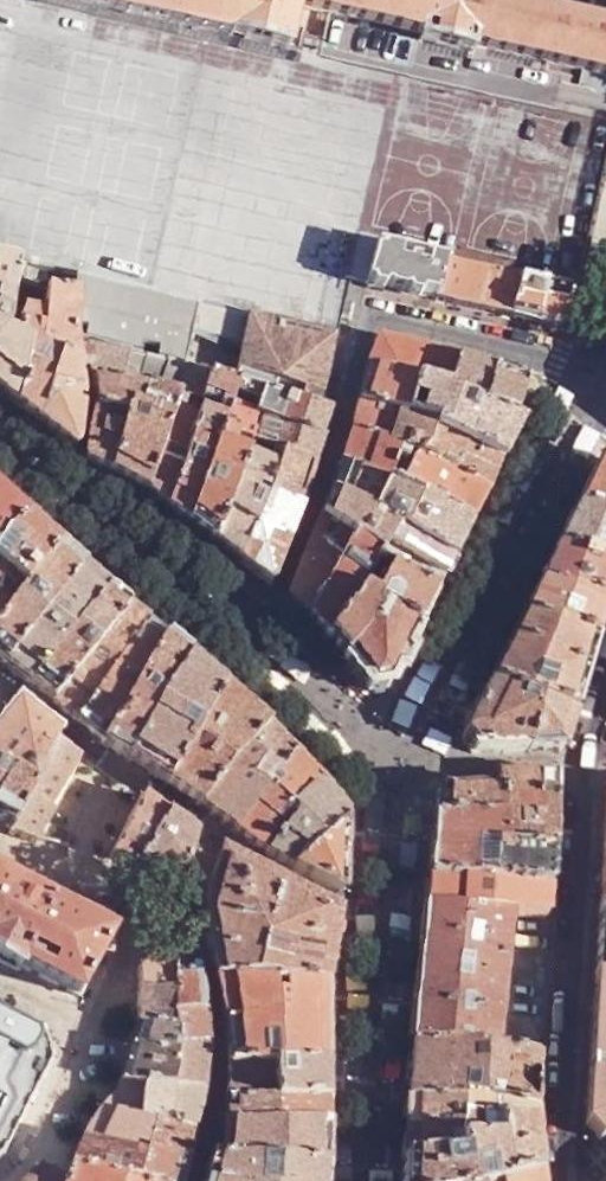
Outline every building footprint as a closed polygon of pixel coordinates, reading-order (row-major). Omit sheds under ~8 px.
[(24,258),(61,275),(79,280),(76,293),(75,293),(74,333),(117,346),(181,364),(185,366),(192,328),(242,350),(235,380),(238,381),(320,405),(350,282),(371,287),(381,248),(443,262),(517,278),(575,292),(586,240),(605,150),(605,129),(554,117),(317,59),(320,41),(305,38),(298,65),(22,0),(0,0),(0,251),(24,258)] [(288,50),(299,7),(421,37),(419,43),(473,56),(475,50),(565,71),(605,81),(605,30),(481,0),(72,0),(288,50)] [(381,248),(371,287),(433,302),(443,262),(381,248)] [(0,251),(0,280),(2,280),(0,288),(0,294),(14,299),(24,258),(0,251)] [(443,262),(433,302),(509,318),(517,278),(443,262)] [(57,290),(75,293),(76,293),(79,280),(61,275),(57,290)] [(517,278),(509,318),(553,328),(569,324),(573,321),(588,291),(575,292),(517,278)] [(110,375),(117,346),(74,333),(75,293),(57,290),(44,288),(43,301),(28,298),(19,324),(37,331),(18,409),(41,426),(77,362),(90,363),(92,374),(110,375)] [(0,294),(0,332),(10,321),(12,308),(14,299),(0,294)] [(10,321),(0,332),(0,395),(9,403),(18,409),(37,331),(19,324),(10,321)] [(380,338),(370,370),(410,384),(445,396),(458,357),(380,338)] [(115,476),(147,498),(181,364),(117,346),(110,375),(92,374),(96,406),(129,415),(115,476)] [(495,365),(458,357),(445,396),(517,423),(527,406),(524,392),(521,391),(526,380),(495,365)] [(77,362),(41,426),(79,451),(87,405),(77,362)] [(147,498),(167,513),(205,371),(185,366),(181,364),(147,498)] [(370,370),(360,404),(396,420),(410,384),(370,370)] [(167,513),(188,528),(219,436),(228,408),(238,381),(235,380),(205,371),(167,513)] [(228,408),(322,439),(333,409),(320,405),(238,381),(228,408)] [(410,384),(396,420),(431,433),(494,460),(497,461),(517,423),(445,396),(410,384)] [(360,404),(351,430),(369,438),(372,436),(383,440),(381,443),(398,451),(411,456),(419,460),(431,433),(396,420),(360,404)] [(91,459),(115,476),(129,415),(96,406),(91,459)] [(248,446),(313,467),(322,439),(228,408),(219,436),(248,446)] [(351,430),(340,466),(384,488),(395,459),(398,451),(381,443),(369,438),(351,430)] [(494,460),(431,433),(419,460),(480,486),(494,460)] [(188,528),(212,548),(248,446),(219,436),(188,528)] [(262,497),(298,510),(313,467),(248,446),(212,548),(237,569),(262,497)] [(396,493),(461,525),(480,486),(419,460),(411,456),(396,493)] [(605,520),(605,469),(596,465),(575,511),(605,520)] [(340,476),(330,497),(369,519),(384,488),(340,466),(340,476)] [(396,534),(446,562),(463,526),(461,525),(396,493),(390,490),(384,488),(369,519),(396,534)] [(271,584),(298,510),(262,497),(237,569),(271,584)] [(354,543),(378,560),(387,546),(396,534),(369,519),(330,497),(321,519),(354,543)] [(26,522),(0,499),(0,556),(26,522)] [(575,511),(556,549),(605,566),(605,520),(575,511)] [(287,600),(307,615),(354,543),(321,519),(287,600)] [(0,556),(0,573),(25,592),(56,549),(26,522),(0,556)] [(387,546),(438,578),(441,579),(446,562),(396,534),(387,546)] [(307,615),(325,638),(378,560),(354,543),(307,615)] [(378,560),(430,596),(438,578),(387,546),(378,560)] [(0,626),(0,663),(5,667),(81,570),(56,549),(25,592),(0,626)] [(605,601),(605,566),(556,549),(538,586),(604,606),(605,601)] [(325,638),(344,661),(381,607),(414,630),(425,609),(432,597),(430,596),(378,560),(325,638)] [(81,570),(5,667),(29,686),(107,592),(81,570)] [(25,592),(0,573),(0,626),(25,592)] [(593,643),(604,606),(538,586),(522,618),(593,643)] [(107,592),(29,686),(51,705),(126,609),(107,592)] [(381,607),(344,661),(368,692),(385,690),(414,630),(381,607)] [(126,609),(51,705),(77,725),(145,624),(126,609)] [(561,750),(593,643),(522,618),(489,686),(539,703),(528,752),(561,750)] [(145,624),(77,725),(104,746),(163,640),(145,624)] [(163,640),(104,746),(126,760),(186,658),(163,640)] [(186,658),(126,760),(148,774),(166,787),(226,688),(186,658)] [(471,755),(528,752),(539,703),(489,686),(462,738),(471,755)] [(226,688),(166,787),(199,809),(226,774),(264,724),(226,688)] [(0,724),(0,773),(31,792),(61,742),(16,704),(0,724)] [(226,774),(199,809),(234,833),(265,792),(251,784),(280,743),(264,724),(226,774)] [(31,792),(6,832),(35,844),(39,838),(82,757),(61,742),(31,792)] [(292,756),(280,743),(251,784),(265,792),(292,756)] [(265,792),(234,833),(266,855),(317,783),(292,756),(265,792)] [(0,773),(0,822),(4,824),(4,829),(6,832),(31,792),(0,773)] [(496,821),(493,852),(540,852),(541,835),(520,835),(520,814),(531,815),(531,775),(498,775),(497,792),(496,821)] [(540,852),(549,853),(554,853),(558,775),(531,775),(531,815),(520,814),(520,835),(541,835),(540,852)] [(317,783),(266,855),(291,871),(343,824),(344,816),(317,783)] [(434,791),(431,819),(496,821),(497,792),(434,791)] [(141,798),(111,860),(139,865),(166,816),(141,798)] [(166,816),(139,865),(182,874),(193,837),(166,816)] [(429,837),(428,852),(493,852),(496,821),(431,819),(429,837)] [(343,824),(291,871),(343,895),(343,835),(343,824)] [(603,845),(602,863),(599,917),(593,997),(605,998),(605,845),(603,845)] [(427,866),(426,881),(544,890),(549,853),(540,852),(493,852),(428,852),(427,866)] [(216,983),(325,987),(336,919),(218,857),(201,919),(213,983),(216,983)] [(17,972),(20,967),(77,998),(110,935),(0,877),(0,963),(17,972)] [(424,893),(423,907),(506,914),(544,918),(544,890),(426,881),(424,893)] [(423,907),(421,935),(504,943),(506,914),(423,907)] [(421,935),(417,972),(500,981),(504,943),(421,935)] [(175,1012),(202,1014),(198,966),(174,967),(175,991),(175,1012)] [(137,969),(138,993),(175,991),(174,967),(137,969)] [(417,972),(414,1007),(496,1018),(500,981),(417,972)] [(324,1029),(325,987),(216,983),(225,1028),(227,1068),(272,1067),(326,1065),(324,1029)] [(138,993),(137,1026),(176,1027),(175,1012),(175,991),(138,993)] [(593,997),(586,1126),(600,1142),(605,1136),(605,998),(593,997)] [(414,1007),(410,1046),(459,1047),(493,1049),(496,1018),(414,1007)] [(5,1156),(6,1152),(4,1151),(48,1065),(50,1065),(53,1060),(50,1055),(43,1036),(43,1032),(42,1030),(36,1027),(35,1028),(0,1009),(0,1159),(5,1156)] [(168,1087),(201,1090),(206,1049),(202,1014),(175,1012),(176,1027),(176,1046),(174,1059),(168,1087)] [(137,1026),(129,1048),(150,1049),(148,1058),(174,1059),(176,1046),(176,1027),(137,1026)] [(460,1096),(533,1107),(534,1052),(493,1049),(459,1047),(410,1046),(406,1099),(460,1101),(460,1096)] [(146,1085),(168,1087),(174,1059),(148,1058),(150,1049),(129,1048),(120,1083),(146,1085)] [(327,1102),(326,1065),(272,1067),(272,1101),(327,1102)] [(272,1101),(272,1067),(227,1068),(226,1093),(225,1102),(272,1101)] [(121,1115),(139,1119),(146,1085),(120,1083),(117,1098),(110,1104),(102,1111),(81,1140),(113,1154),(121,1115)] [(139,1119),(192,1128),(194,1117),(201,1090),(168,1087),(146,1085),(139,1119)] [(498,1128),(532,1125),(533,1125),(533,1107),(460,1096),(460,1101),(406,1099),(403,1130),(473,1129),(498,1128)] [(327,1127),(327,1102),(272,1101),(225,1102),(223,1121),(223,1127),(327,1127)] [(192,1128),(139,1119),(121,1115),(113,1154),(138,1166),(134,1180),(180,1180),(192,1128)] [(535,1172),(532,1125),(498,1128),(498,1150),(460,1155),(461,1165),(401,1161),(399,1180),(510,1180),(535,1172)] [(324,1166),(327,1127),(223,1127),(222,1132),(220,1158),(324,1166)] [(498,1150),(498,1128),(473,1129),(403,1130),(401,1161),(461,1165),(460,1155),(498,1150)] [(117,1180),(134,1180),(138,1166),(113,1154),(81,1140),(71,1163),(68,1169),(117,1180)] [(324,1166),(220,1158),(210,1156),(203,1180),(323,1180),(324,1166)] [(63,1180),(117,1180),(68,1169),(64,1180),(63,1180)] [(64,1180),(41,1170),(29,1180),(63,1180),(64,1180)] [(535,1172),(510,1180),(535,1180),(535,1172)]
